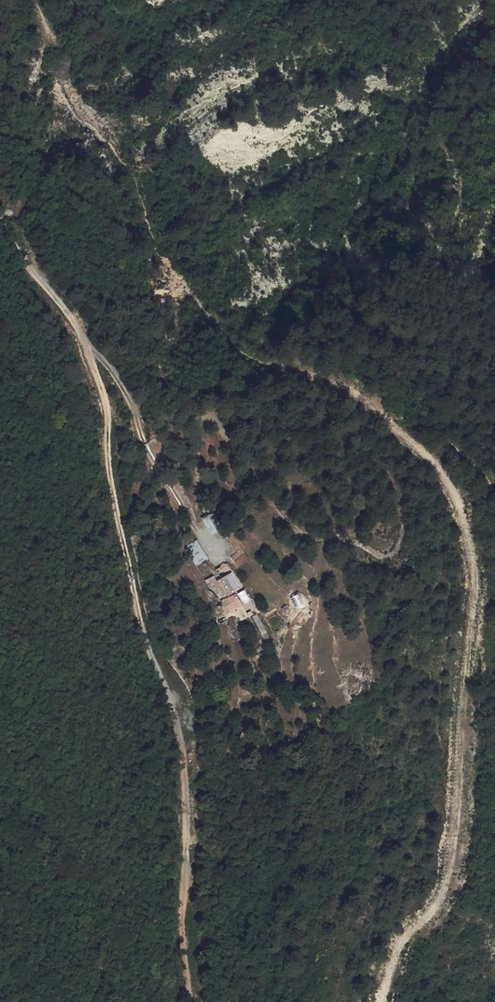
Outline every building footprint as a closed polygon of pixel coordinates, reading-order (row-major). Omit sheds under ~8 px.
[(210,533),(222,529),(218,515),(206,519),(210,533)] [(187,547),(196,564),(208,558),(199,541),(187,547)] [(210,587),(215,588),(214,585),(227,578),(225,575),(215,580),(214,577),(206,581),(210,587)] [(222,591),(225,599),(221,600),(227,611),(241,605),(227,578),(214,585),(215,588),(218,592),(222,591)]
